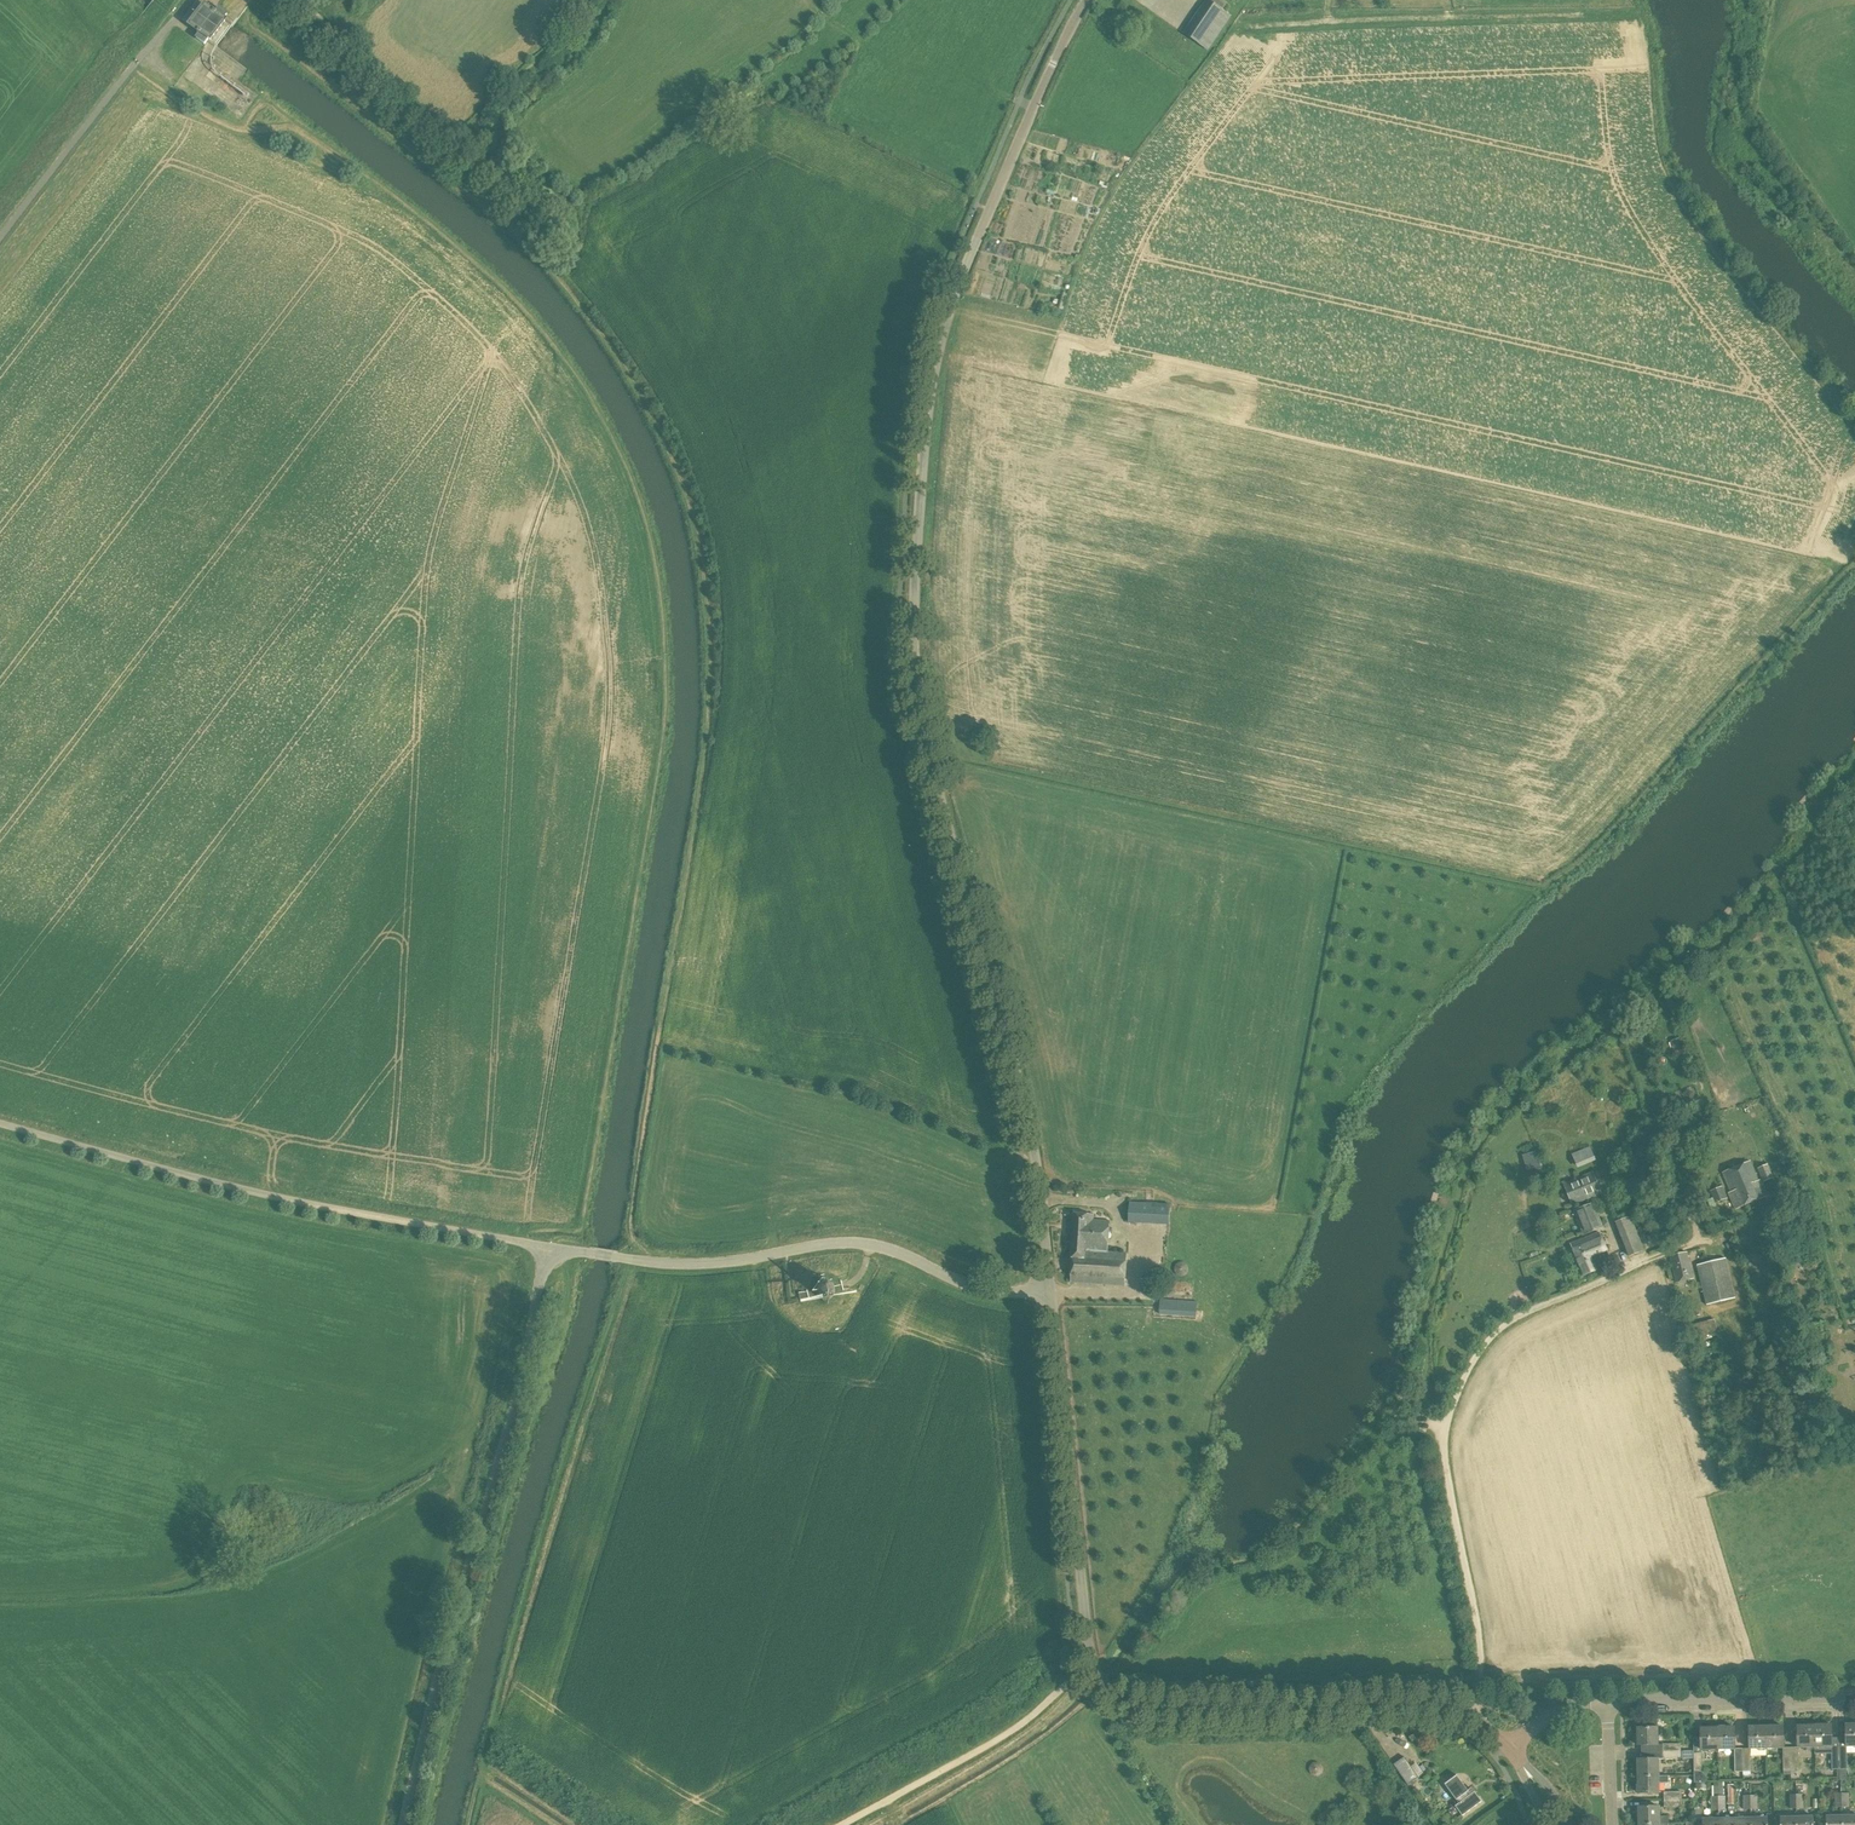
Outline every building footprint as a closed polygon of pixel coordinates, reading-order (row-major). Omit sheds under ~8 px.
[(1231,16),(1207,0),(1205,0),(1182,34),(1208,51),(1231,16)] [(216,12),(203,3),(187,24),(199,33),(195,37),(204,44),(207,39),(209,41),(225,20),(223,18),(226,14),(218,9),(216,12)] [(239,89),(234,95),(246,104),(251,98),(239,89)] [(1675,1052),(1685,1049),(1681,1037),(1671,1041),(1675,1052)] [(1689,1110),(1702,1106),(1699,1095),(1686,1099),(1689,1110)] [(1593,1146),(1576,1153),(1580,1164),(1598,1157),(1593,1146)] [(1528,1173),(1543,1168),(1537,1150),(1522,1155),(1528,1173)] [(1758,1180),(1750,1161),(1723,1172),(1731,1192),(1728,1193),(1735,1209),(1767,1196),(1760,1179),(1758,1180)] [(1768,1167),(1767,1164),(1758,1168),(1763,1182),(1777,1176),(1773,1165),(1768,1167)] [(1572,1206),(1602,1193),(1593,1171),(1563,1184),(1572,1206)] [(1715,1203),(1727,1199),(1722,1186),(1710,1191),(1715,1203)] [(1565,1207),(1571,1204),(1569,1197),(1562,1200),(1565,1207)] [(1169,1225),(1170,1204),(1129,1201),(1128,1223),(1169,1225)] [(1583,1235),(1603,1227),(1593,1203),(1573,1211),(1583,1235)] [(1125,1286),(1127,1253),(1106,1251),(1109,1217),(1074,1214),(1071,1249),(1072,1250),(1070,1282),(1125,1286)] [(1629,1256),(1643,1250),(1630,1216),(1615,1222),(1629,1256)] [(1584,1276),(1596,1271),(1593,1263),(1609,1257),(1599,1232),(1571,1244),(1584,1276)] [(1676,1282),(1693,1278),(1687,1252),(1670,1256),(1676,1282)] [(1706,1305),(1735,1298),(1726,1259),(1696,1266),(1706,1305)] [(824,1298),(826,1298),(827,1298),(829,1297),(830,1296),(831,1295),(832,1294),(833,1293),(833,1292),(833,1290),(833,1289),(833,1287),(833,1286),(832,1284),(831,1283),(830,1282),(828,1281),(827,1281),(826,1281),(824,1281),(823,1281),(821,1281),(820,1282),(819,1283),(818,1284),(817,1285),(816,1286),(816,1288),(816,1289),(816,1291),(816,1292),(817,1294),(818,1295),(819,1296),(820,1297),(821,1298),(823,1298),(824,1298)] [(1196,1317),(1197,1300),(1160,1298),(1159,1315),(1196,1317)] [(1706,1310),(1704,1306),(1690,1310),(1694,1324),(1685,1327),(1690,1344),(1712,1338),(1711,1333),(1718,1331),(1714,1319),(1713,1319),(1710,1309),(1706,1310)] [(1657,1727),(1657,1720),(1645,1720),(1646,1727),(1638,1728),(1638,1745),(1658,1744),(1658,1727),(1657,1727)] [(1815,1725),(1815,1747),(1832,1746),(1831,1724),(1815,1725)] [(1854,1746),(1854,1724),(1845,1724),(1846,1746),(1854,1746)] [(1766,1726),(1767,1748),(1783,1747),(1783,1725),(1766,1726)] [(1798,1747),(1815,1747),(1815,1725),(1798,1725),(1798,1747)] [(1718,1727),(1718,1749),(1735,1748),(1735,1726),(1718,1727)] [(1750,1748),(1767,1748),(1766,1726),(1749,1726),(1750,1748)] [(1701,1749),(1718,1749),(1718,1727),(1701,1727),(1701,1749)] [(1846,1750),(1839,1751),(1840,1769),(1847,1769),(1847,1750),(1846,1750)] [(1681,1751),(1663,1751),(1663,1759),(1681,1759),(1681,1751)] [(1791,1751),(1783,1752),(1784,1770),(1791,1770),(1791,1751)] [(1798,1751),(1791,1751),(1791,1770),(1799,1770),(1798,1751)] [(1839,1751),(1831,1751),(1832,1770),(1840,1769),(1839,1751)] [(1749,1752),(1742,1753),(1743,1772),(1750,1771),(1750,1752),(1749,1752)] [(1742,1753),(1735,1753),(1735,1772),(1743,1772),(1742,1753)] [(1694,1782),(1695,1782),(1707,1782),(1707,1777),(1702,1772),(1701,1754),(1694,1754),(1694,1782)] [(1408,1784),(1418,1777),(1405,1757),(1394,1765),(1408,1784)] [(1639,1776),(1659,1776),(1659,1759),(1638,1759),(1639,1776)] [(1468,1791),(1457,1776),(1446,1785),(1459,1803),(1455,1806),(1462,1816),(1481,1801),(1471,1788),(1468,1791)] [(1659,1776),(1639,1776),(1639,1793),(1660,1792),(1659,1776)] [(1723,1796),(1723,1781),(1713,1782),(1713,1786),(1713,1796),(1711,1796),(1712,1810),(1725,1810),(1725,1796),(1723,1796)] [(1835,1807),(1843,1807),(1842,1792),(1834,1793),(1835,1807)] [(1743,1810),(1757,1810),(1757,1795),(1743,1795),(1743,1810)] [(1682,1799),(1664,1799),(1664,1807),(1682,1807),(1682,1799)] [(1660,1823),(1660,1824),(1668,1824),(1668,1816),(1660,1816),(1660,1807),(1639,1808),(1639,1824),(1660,1823)] [(1843,1824),(1854,1824),(1854,1815),(1843,1816),(1843,1824)] [(1797,1816),(1781,1817),(1781,1824),(1797,1824),(1797,1816)] [(1797,1824),(1814,1824),(1814,1816),(1797,1816),(1797,1824)] [(1843,1816),(1826,1816),(1827,1824),(1843,1824),(1843,1816)] [(1752,1824),(1768,1824),(1768,1817),(1751,1817),(1752,1824)]
